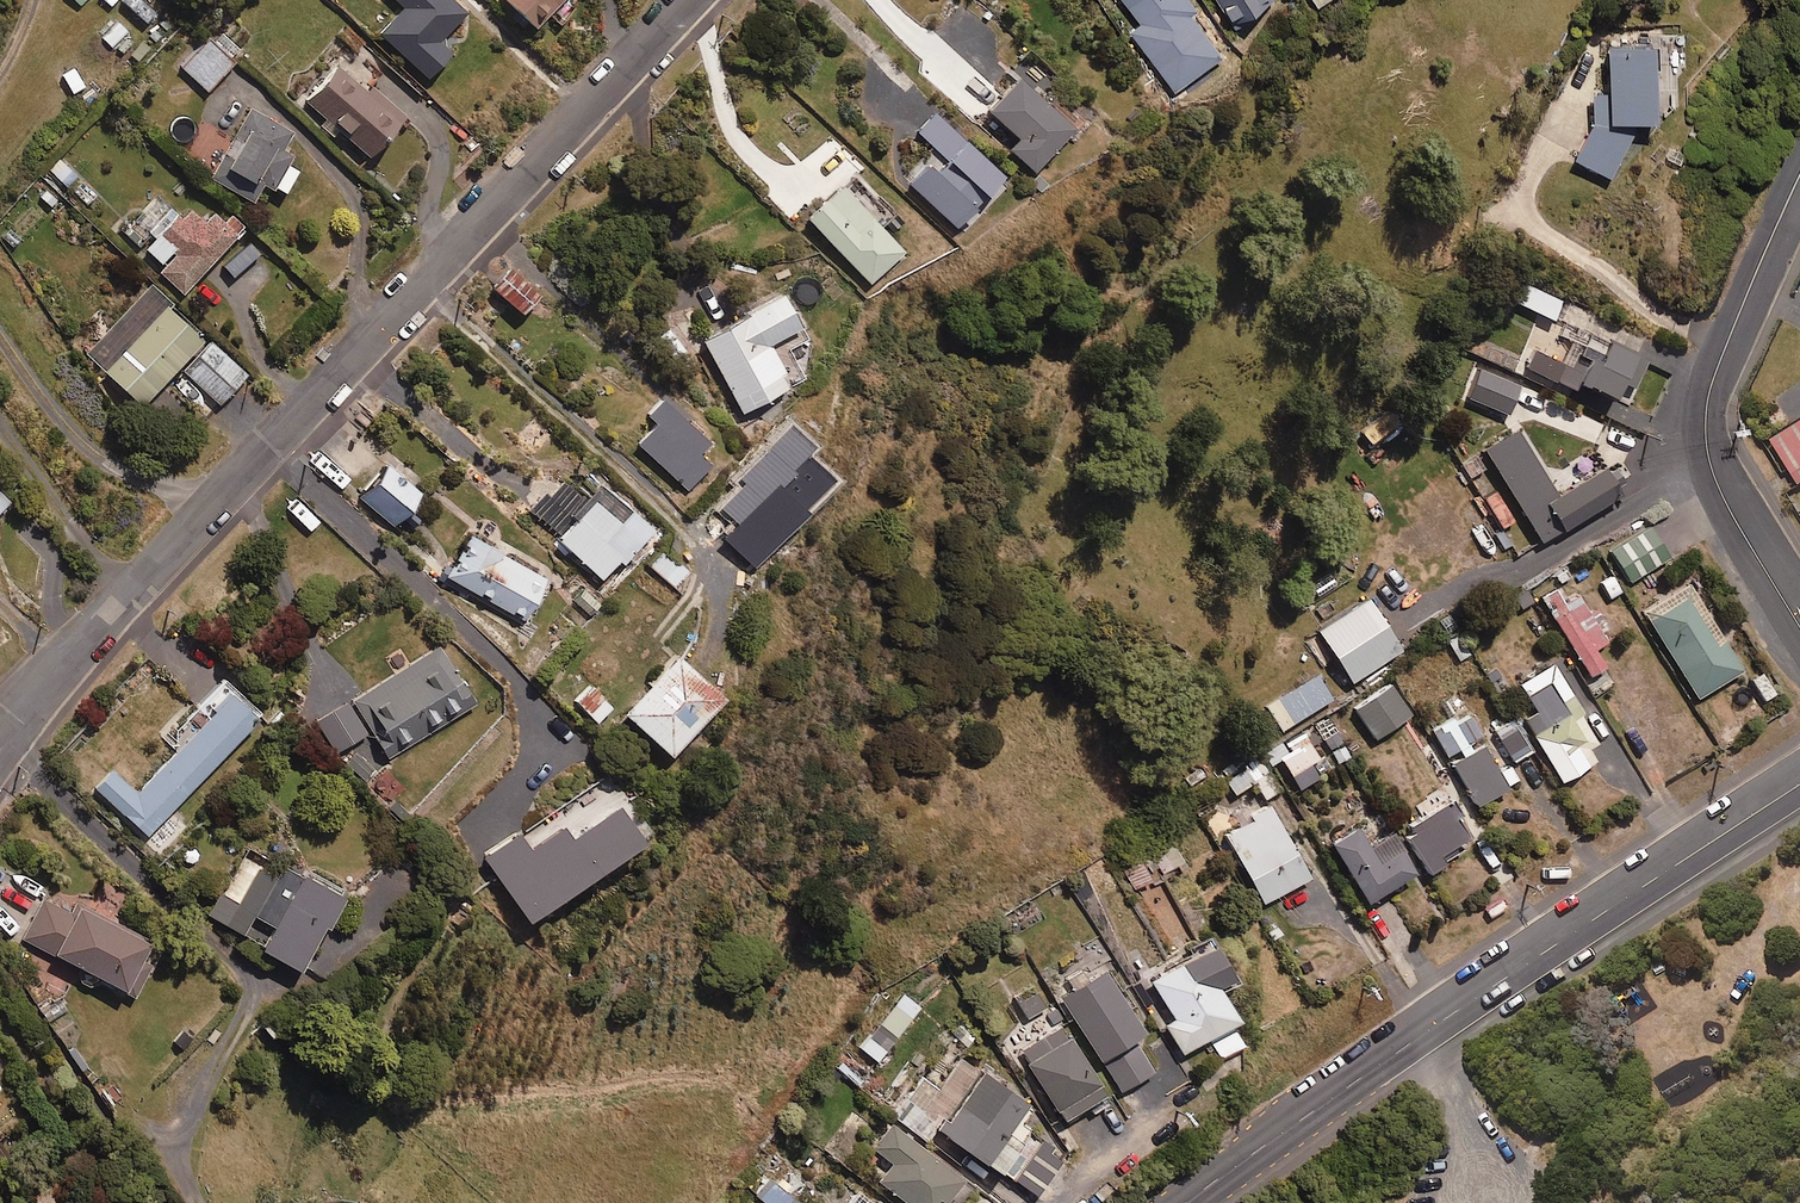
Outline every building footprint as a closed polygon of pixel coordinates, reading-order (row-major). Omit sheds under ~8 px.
[(153,14),(138,0),(127,0),(120,7),(141,27),(153,14)] [(451,0),(411,0),(378,35),(426,80),(450,54),(438,43),(465,14),(451,0)] [(534,32),(563,0),(499,0),(534,32)] [(1196,10),(1189,0),(1123,0),(1140,22),(1130,30),(1176,91),(1222,56),(1190,14),(1196,10)] [(1231,27),(1276,0),(1215,0),(1231,27)] [(116,55),(131,41),(116,24),(100,38),(116,55)] [(206,92),(233,62),(207,39),(180,68),(206,92)] [(1574,159),(1611,178),(1636,130),(1635,122),(1665,120),(1661,41),(1606,44),(1609,92),(1594,93),(1595,119),(1574,159)] [(369,87),(381,73),(352,48),(305,102),(332,126),(329,129),(365,161),(404,117),(369,87)] [(1060,98),(1049,109),(1018,79),(987,112),(1016,140),(1007,149),(1032,173),(1083,120),(1060,98)] [(281,151),(291,133),(247,108),(208,179),(251,203),(262,184),(282,195),(296,172),(285,166),(290,156),(281,151)] [(957,229),(1004,179),(934,114),(915,134),(937,155),(909,185),(957,229)] [(85,207),(95,196),(58,160),(48,171),(85,207)] [(879,228),(892,217),(854,176),(807,219),(868,285),(902,253),(879,228)] [(180,218),(174,213),(139,249),(160,269),(158,272),(181,294),(242,229),(229,216),(222,223),(212,214),(203,224),(188,210),(180,218)] [(520,316),(539,297),(513,271),(494,291),(520,316)] [(1560,301),(1523,278),(1510,298),(1548,321),(1560,301)] [(166,309),(169,305),(149,286),(84,355),(139,407),(201,343),(166,309)] [(808,363),(807,343),(779,296),(700,343),(743,415),(808,377),(808,363)] [(1630,407),(1650,363),(1609,344),(1600,365),(1575,353),(1568,369),(1532,353),(1525,367),(1575,390),(1578,383),(1630,407)] [(218,406),(246,375),(214,347),(187,378),(218,406)] [(1508,414),(1520,385),(1478,368),(1466,397),(1508,414)] [(698,456),(708,444),(659,400),(645,416),(654,424),(636,445),(688,490),(710,466),(698,456)] [(1375,442),(1398,423),(1386,410),(1364,429),(1375,442)] [(1799,486),(1799,425),(1771,443),(1798,487),(1799,486)] [(1604,469),(1556,498),(1516,431),(1482,452),(1538,546),(1620,496),(1604,469)] [(1500,529),(1512,521),(1474,459),(1461,466),(1500,529)] [(393,528),(420,496),(388,468),(360,500),(393,528)] [(602,488),(590,502),(562,477),(531,513),(560,538),(556,542),(601,581),(618,561),(622,565),(651,532),(602,488)] [(1629,584),(1670,559),(1649,525),(1608,549),(1629,584)] [(524,622),(546,581),(468,537),(446,578),(524,622)] [(673,588),(687,573),(666,554),(652,570),(673,588)] [(1696,701),(1742,673),(1689,585),(1643,613),(1696,701)] [(1577,596),(1564,604),(1554,589),(1539,599),(1590,678),(1606,668),(1594,651),(1607,643),(1577,596)] [(585,619),(598,606),(583,590),(569,604),(585,619)] [(1351,684),(1400,651),(1367,599),(1317,632),(1351,684)] [(1473,651),(1462,634),(1446,644),(1457,661),(1473,651)] [(388,758),(475,705),(439,647),(352,701),(388,758)] [(669,757),(721,701),(676,659),(623,715),(669,757)] [(1587,749),(1599,742),(1553,666),(1519,686),(1535,713),(1523,720),(1561,784),(1595,763),(1587,749)] [(1281,731),(1331,700),(1316,676),(1266,707),(1281,731)] [(145,837),(260,717),(222,681),(182,723),(166,741),(176,750),(135,794),(110,770),(93,788),(145,837)] [(1374,741),(1410,716),(1390,686),(1353,711),(1374,741)] [(594,724),(610,709),(590,687),(573,702),(594,724)] [(336,753),(366,734),(344,701),(314,720),(336,753)] [(1447,759),(1481,737),(1468,717),(1455,725),(1450,719),(1430,732),(1447,759)] [(1510,764),(1530,752),(1513,724),(1494,735),(1510,764)] [(1309,765),(1318,760),(1303,733),(1274,749),(1297,792),(1318,780),(1309,765)] [(1509,768),(1499,774),(1483,748),(1453,765),(1478,807),(1519,783),(1509,768)] [(365,783),(375,772),(355,753),(345,764),(365,783)] [(1262,758),(1223,778),(1232,796),(1247,789),(1253,802),(1278,789),(1262,758)] [(390,807),(406,791),(387,772),(371,788),(390,807)] [(526,924),(653,840),(610,776),(540,823),(538,820),(482,857),(526,924)] [(1260,907),(1309,879),(1266,803),(1248,814),(1252,821),(1222,838),(1260,907)] [(1440,859),(1472,840),(1450,804),(1402,832),(1428,876),(1444,866),(1440,859)] [(1391,836),(1367,850),(1356,830),(1331,845),(1366,905),(1415,876),(1391,836)] [(1136,892),(1183,864),(1172,846),(1125,874),(1136,892)] [(306,871),(301,879),(264,857),(234,908),(272,931),(260,952),(297,973),(344,894),(306,871)] [(73,905),(68,914),(42,900),(21,940),(123,992),(148,944),(73,905)] [(1217,991),(1233,982),(1210,944),(1149,981),(1173,1020),(1163,1026),(1193,1077),(1248,1043),(1217,991)] [(1134,1042),(1144,1036),(1105,973),(1061,1000),(1119,1094),(1153,1073),(1134,1042)] [(1027,1021),(1046,1009),(1033,989),(1014,1002),(1027,1021)] [(919,1008),(902,994),(856,1050),(874,1064),(919,1008)] [(1060,1125),(1105,1097),(1062,1027),(1017,1055),(1060,1125)] [(1063,1162),(1051,1153),(1054,1149),(1017,1122),(1027,1108),(962,1060),(939,1091),(921,1077),(892,1117),(926,1142),(936,1128),(949,1137),(1025,1194),(1034,1201),(1063,1162)] [(964,1184),(892,1125),(872,1150),(891,1165),(877,1182),(903,1202),(948,1202),(964,1184)] [(766,1179),(753,1195),(762,1202),(795,1202),(766,1179)] [(53,1185),(31,1202),(68,1202),(53,1185)] [(863,1192),(854,1202),(877,1202),(863,1192)]
